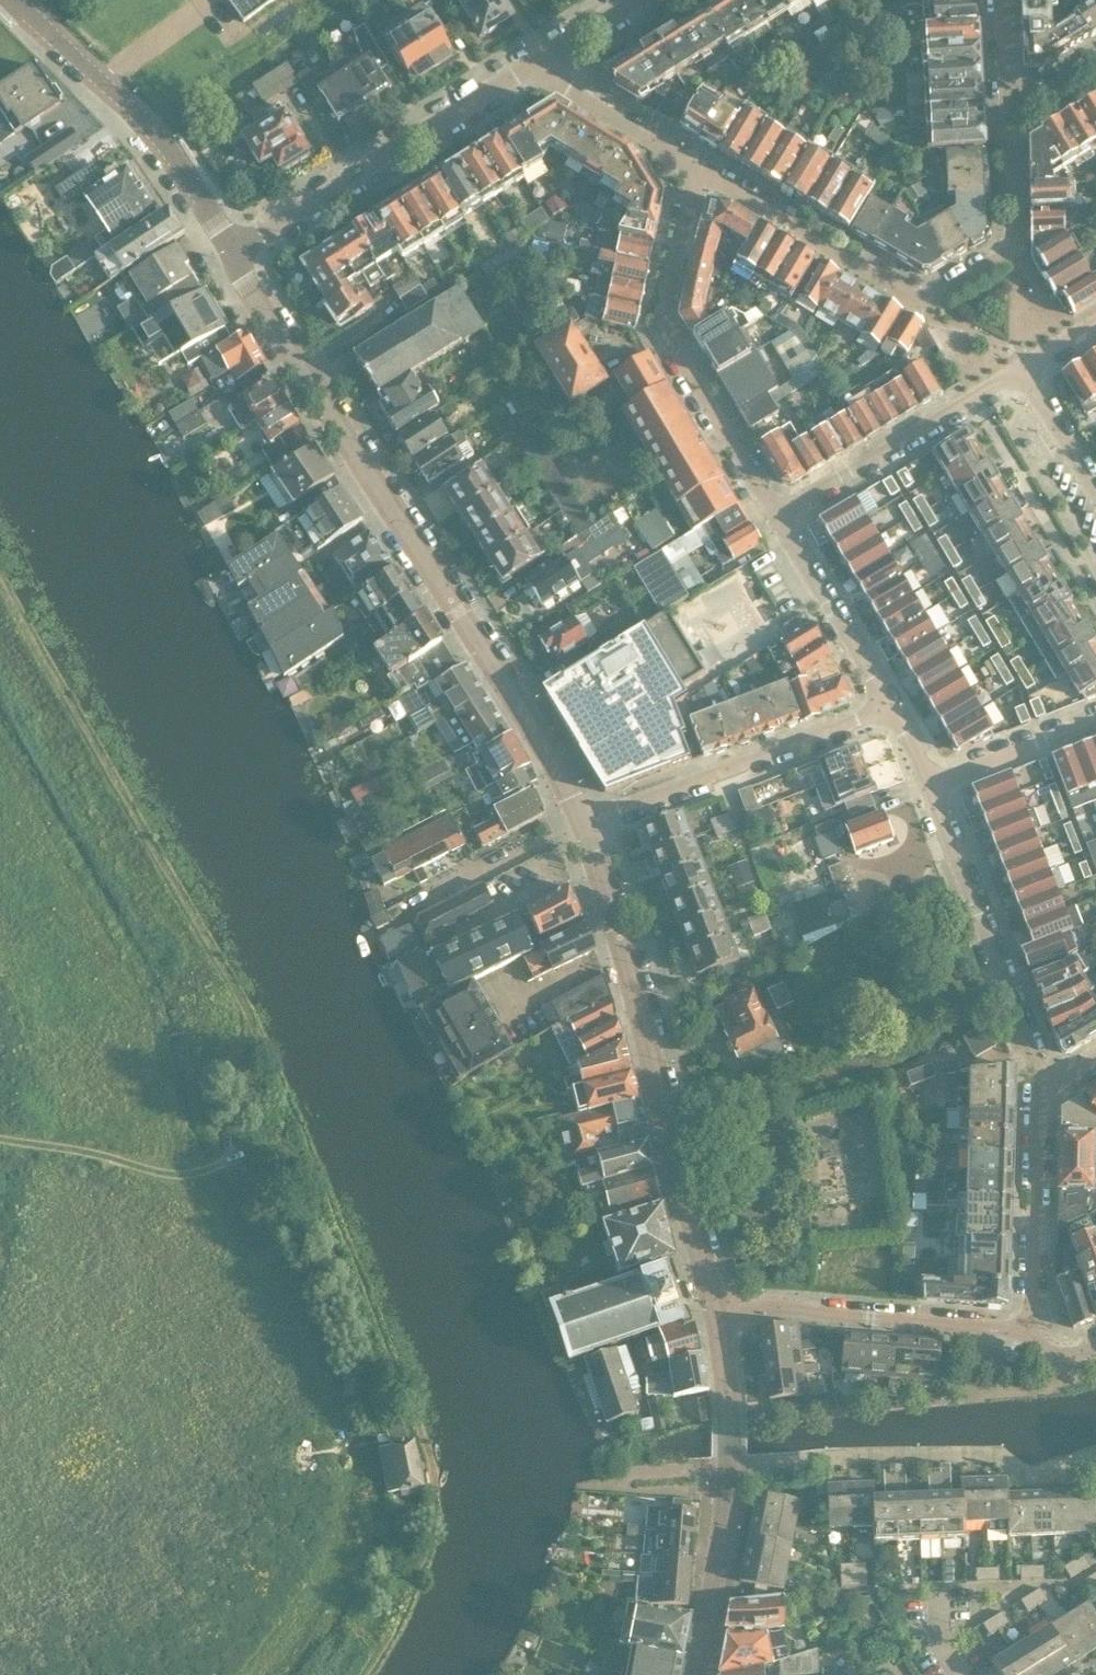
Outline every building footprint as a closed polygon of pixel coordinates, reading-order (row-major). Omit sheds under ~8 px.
[(244,21),(272,0),(228,0),(244,21)] [(511,16),(501,0),(459,0),(475,25),(474,26),(475,29),(477,28),(482,35),(483,34),(489,34),(495,30),(497,25),(511,16)] [(704,11),(724,44),(725,46),(746,34),(725,0),(722,0),(714,5),(711,4),(705,8),(705,11),(704,11)] [(746,34),(766,21),(753,0),(725,0),(746,34)] [(766,21),(786,8),(781,0),(753,0),(766,21)] [(875,13),(880,0),(866,0),(875,13)] [(1057,9),(1056,0),(1020,0),(1022,27),(1052,26),(1051,25),(1051,9),(1057,9)] [(1089,3),(1075,12),(1077,16),(1090,38),(1095,34),(1095,0),(1087,0),(1089,3)] [(977,1),(922,4),(922,12),(928,12),(929,25),(978,21),(977,1)] [(451,51),(443,38),(445,36),(436,23),(434,24),(428,15),(429,14),(423,4),(401,18),(434,69),(449,59),(446,54),(451,51)] [(690,20),(680,26),(701,59),(724,44),(704,11),(700,14),(696,13),(691,17),(690,20)] [(862,17),(852,23),(863,40),(869,28),(876,15),(873,13),(869,20),(862,17)] [(1053,60),(1090,38),(1077,16),(1054,30),(1052,26),(1053,60)] [(434,69),(401,18),(388,27),(393,35),(386,40),(393,51),(391,52),(399,65),(401,64),(410,77),(415,74),(418,79),(434,69)] [(978,21),(929,25),(924,25),(925,37),(920,38),(921,46),(979,42),(978,21)] [(658,39),(657,40),(678,73),(701,59),(680,26),(669,33),(665,32),(660,36),(658,39)] [(1053,60),(1052,26),(1022,27),(1023,58),(1027,58),(1027,68),(1042,67),(1053,60)] [(386,85),(372,63),(382,56),(367,33),(364,27),(354,33),(356,40),(362,56),(351,63),(354,67),(344,73),(365,105),(379,97),(376,92),(386,85)] [(879,28),(869,28),(863,40),(860,49),(875,48),(880,47),(879,28)] [(643,49),(634,54),(655,87),(678,73),(657,40),(653,42),(650,42),(644,45),(643,49)] [(979,42),(921,46),(921,54),(925,54),(926,65),(980,62),(979,42)] [(876,70),(875,48),(860,49),(853,70),(876,70)] [(616,88),(640,103),(649,97),(647,93),(655,87),(634,54),(622,62),(619,61),(613,65),(612,68),(606,72),(616,88)] [(800,68),(803,70),(819,78),(820,75),(828,75),(817,57),(800,68)] [(980,62),(926,65),(927,78),(923,78),(923,87),(981,83),(980,62)] [(0,90),(0,101),(8,113),(2,117),(14,135),(26,128),(31,130),(40,125),(40,118),(61,104),(60,103),(62,97),(55,87),(49,87),(35,66),(6,86),(0,90)] [(365,105),(344,73),(333,80),(331,76),(320,83),(308,70),(297,77),(312,101),(322,95),(336,117),(347,110),(350,115),(365,105)] [(736,91),(747,76),(740,72),(730,87),(736,91)] [(842,75),(828,75),(820,75),(819,78),(815,84),(834,95),(845,80),(842,75)] [(261,82),(271,99),(276,96),(265,79),(261,82)] [(981,83),(923,87),(923,95),(928,95),(929,106),(982,103),(981,83)] [(703,88),(692,104),(679,126),(698,138),(722,99),(703,88)] [(670,91),(657,113),(669,120),(682,98),(670,91)] [(722,99),(698,138),(717,149),(744,105),(726,94),(722,99)] [(1077,107),(1095,139),(1095,95),(1077,107)] [(682,98),(669,120),(679,126),(692,104),(682,98)] [(555,102),(519,124),(538,154),(551,145),(571,111),(555,102)] [(982,103),(929,106),(930,118),(925,119),(925,127),(984,123),(982,103)] [(744,105),(717,149),(738,162),(765,118),(744,105)] [(260,128),(244,138),(251,149),(251,154),(255,160),(259,162),(260,164),(271,157),(282,173),(310,156),(290,124),(292,123),(290,121),(289,122),(279,106),(266,113),(268,117),(257,124),(260,128)] [(1060,117),(1086,161),(1095,156),(1092,150),(1095,148),(1095,139),(1077,107),(1060,117)] [(873,115),(880,127),(883,131),(895,130),(894,109),(872,110),(873,115)] [(589,122),(571,111),(551,145),(568,156),(589,122)] [(1060,117),(1039,129),(1063,168),(1075,161),(1078,166),(1086,161),(1060,117)] [(765,118),(738,162),(759,175),(786,130),(765,118)] [(607,133),(589,122),(568,156),(587,167),(607,133)] [(984,123),(925,127),(926,135),(930,135),(931,150),(985,146),(984,123)] [(83,138),(74,124),(52,138),(61,153),(83,138)] [(538,154),(519,124),(499,137),(522,174),(543,161),(540,157),(538,154)] [(889,141),(883,131),(880,127),(877,130),(870,139),(882,148),(889,141)] [(1028,140),(1029,185),(1053,183),(1053,174),(1063,168),(1039,129),(1032,134),(1033,137),(1028,140)] [(786,130),(759,175),(781,188),(808,143),(786,130)] [(624,143),(607,133),(587,167),(603,176),(624,143)] [(471,137),(469,138),(474,146),(476,145),(481,142),(476,134),(471,137)] [(499,137),(479,150),(505,191),(525,179),(522,174),(499,137)] [(624,143),(603,176),(602,179),(605,181),(599,190),(614,199),(619,190),(639,159),(632,149),(624,143)] [(808,143),(781,188),(805,203),(832,158),(808,143)] [(947,152),(949,174),(987,172),(985,149),(947,152)] [(479,150),(458,162),(484,204),(505,191),(479,150)] [(832,158),(805,203),(826,215),(853,171),(832,158)] [(639,159),(619,190),(614,199),(632,211),(651,179),(639,159)] [(458,162),(438,175),(464,217),(484,204),(458,162)] [(93,165),(56,190),(68,207),(83,197),(108,232),(95,240),(103,252),(124,237),(120,230),(153,209),(154,210),(155,209),(128,167),(105,183),(93,165)] [(853,171),(826,215),(847,228),(874,183),(853,171)] [(987,172),(949,174),(950,193),(956,193),(988,191),(987,172)] [(438,175),(417,188),(445,233),(467,220),(464,217),(438,175)] [(568,195),(573,186),(561,178),(555,187),(568,195)] [(651,179),(632,211),(618,233),(620,234),(653,242),(663,198),(651,179)] [(1053,183),(1029,185),(1030,208),(1082,205),(1082,196),(1076,197),(1075,181),(1053,183)] [(872,196),(851,231),(871,243),(903,189),(896,184),(890,194),(889,195),(885,203),(872,196)] [(417,188),(397,201),(425,246),(445,233),(417,188)] [(918,231),(905,223),(909,217),(915,207),(903,189),(871,243),(887,253),(923,274),(929,274),(947,263),(946,261),(945,261),(925,227),(918,231)] [(988,191),(956,193),(957,207),(947,214),(967,248),(968,248),(969,250),(987,239),(990,233),(988,191)] [(546,203),(552,215),(566,208),(560,196),(546,203)] [(759,225),(714,198),(712,197),(707,199),(706,202),(701,224),(722,229),(734,238),(747,245),(759,225)] [(425,246),(397,201),(376,214),(399,251),(404,259),(425,246)] [(595,230),(602,217),(603,215),(587,206),(576,226),(595,230)] [(1085,220),(1095,215),(1095,208),(1095,206),(1082,207),(1085,220)] [(98,256),(95,258),(101,268),(109,280),(122,272),(127,269),(175,240),(185,234),(168,208),(158,215),(157,214),(124,237),(103,252),(98,256)] [(1064,210),(1030,212),(1032,260),(1033,260),(1040,256),(1036,249),(1065,231),(1064,210)] [(399,251),(376,214),(355,228),(387,279),(394,274),(385,260),(399,251)] [(967,248),(947,214),(925,227),(945,261),(946,261),(956,256),(960,256),(965,252),(967,249),(967,248)] [(618,227),(602,217),(595,230),(616,234),(618,227)] [(550,221),(546,238),(563,242),(567,225),(550,221)] [(717,255),(722,229),(701,224),(695,250),(717,255)] [(753,278),(777,236),(759,225),(747,245),(736,263),(732,271),(740,276),(743,272),(753,278)] [(387,279),(355,228),(332,242),(359,284),(365,280),(369,287),(384,278),(385,280),(387,279)] [(581,240),(579,248),(596,252),(648,264),(653,242),(617,234),(616,234),(599,231),(597,243),(581,240)] [(1040,256),(1033,260),(1042,276),(1076,256),(1077,255),(1076,255),(1082,251),(1072,235),(1069,237),(1065,231),(1036,249),(1040,256)] [(772,289),(796,248),(777,236),(753,278),(750,281),(758,286),(760,282),(772,289)] [(117,284),(116,292),(120,301),(128,302),(134,299),(140,309),(142,308),(150,321),(202,291),(192,274),(189,276),(184,268),(187,266),(186,264),(189,263),(175,240),(127,269),(130,273),(131,276),(117,284)] [(359,284),(332,242),(316,252),(319,257),(305,266),(320,289),(337,279),(343,288),(347,285),(356,298),(364,294),(358,285),(359,284)] [(52,267),(50,275),(56,283),(95,258),(98,256),(90,243),(52,267)] [(533,271),(515,244),(484,263),(491,274),(486,278),(497,295),(533,271)] [(815,259),(796,248),(772,289),(769,293),(777,298),(779,294),(790,300),(815,259)] [(714,268),(717,255),(695,250),(688,279),(710,284),(711,278),(719,279),(721,269),(714,268)] [(596,252),(591,274),(598,275),(643,285),(648,264),(596,252)] [(1076,256),(1042,276),(1056,298),(1090,277),(1076,256)] [(839,274),(818,261),(798,295),(819,308),(839,274)] [(860,286),(839,274),(819,308),(840,320),(860,286)] [(433,280),(422,287),(414,275),(393,289),(408,312),(441,291),(433,280)] [(598,275),(593,297),(638,307),(643,285),(598,275)] [(1056,298),(1064,312),(1069,308),(1073,316),(1095,302),(1095,286),(1090,277),(1056,298)] [(364,293),(364,294),(356,298),(347,285),(343,288),(337,279),(320,289),(329,304),(325,306),(336,323),(352,314),(355,319),(373,307),(364,293)] [(710,284),(688,279),(682,306),(704,311),(710,284)] [(880,299),(860,286),(840,320),(860,333),(880,299)] [(435,360),(468,339),(483,329),(484,329),(458,288),(355,353),(354,352),(352,353),(359,363),(357,365),(358,366),(359,365),(371,383),(369,384),(370,386),(372,384),(378,393),(376,394),(377,395),(378,394),(412,374),(415,372),(435,360)] [(150,321),(135,330),(146,348),(158,368),(183,354),(188,362),(190,365),(194,362),(198,360),(201,358),(217,349),(232,340),(231,339),(202,291),(150,321)] [(589,296),(584,318),(634,329),(638,307),(593,297),(589,296)] [(902,312),(880,299),(860,333),(882,345),(902,312)] [(704,311),(682,306),(680,316),(691,334),(710,323),(704,312),(704,311)] [(702,353),(742,328),(747,325),(742,317),(736,320),(731,310),(710,323),(691,334),(702,353)] [(818,357),(810,342),(808,338),(805,335),(802,331),(799,328),(796,325),(792,322),(789,320),(785,317),(781,315),(776,323),(790,331),(789,333),(801,347),(804,350),(811,364),(810,365),(807,360),(791,370),(796,378),(778,388),(767,395),(773,405),(822,374),(820,371),(827,366),(818,357)] [(906,354),(924,325),(907,315),(884,352),(892,357),(897,348),(906,354)] [(604,382),(570,328),(536,351),(570,405),(604,382)] [(716,375),(755,351),(742,328),(702,353),(716,375)] [(217,349),(201,358),(213,380),(230,371),(235,380),(263,364),(261,361),(262,358),(259,353),(256,351),(245,332),(231,339),(232,340),(217,349)] [(789,333),(771,343),(781,359),(801,347),(789,333)] [(727,393),(766,369),(755,351),(716,375),(727,393)] [(868,351),(857,362),(862,367),(873,360),(885,367),(889,359),(877,352),(876,355),(868,351)] [(1083,361),(1095,383),(1095,353),(1083,361)] [(530,356),(519,363),(534,386),(545,379),(530,356)] [(738,504),(667,385),(660,373),(659,374),(648,356),(613,377),(626,400),(630,398),(634,405),(624,411),(694,530),(702,525),(738,504)] [(922,360),(898,375),(919,408),(942,394),(922,360)] [(1083,361),(1062,374),(1082,407),(1088,403),(1092,410),(1095,408),(1095,383),(1083,361)] [(767,395),(778,388),(766,369),(727,393),(739,412),(767,395)] [(919,408),(898,375),(894,372),(878,381),(901,419),(919,408)] [(423,391),(412,374),(378,394),(381,400),(379,406),(396,433),(439,406),(428,388),(423,391)] [(273,381),(227,409),(241,433),(257,423),(287,405),(273,381)] [(901,419),(878,381),(868,387),(860,392),(883,430),(901,419)] [(883,430),(860,392),(859,392),(857,389),(839,399),(846,412),(864,441),(883,430)] [(780,430),(772,418),(772,417),(778,413),(773,405),(767,395),(739,412),(758,443),(780,430)] [(446,434),(440,425),(459,413),(452,402),(398,437),(412,459),(447,437),(446,434)] [(287,405),(257,423),(271,445),(261,451),(269,464),(307,438),(299,425),(300,425),(287,405)] [(830,410),(822,414),(845,453),(864,441),(846,412),(835,418),(830,410)] [(845,453),(822,414),(813,419),(803,425),(808,434),(826,464),(845,453)] [(200,415),(178,429),(185,441),(208,426),(201,415),(200,415)] [(826,464),(808,434),(798,440),(788,425),(780,430),(807,475),(826,464)] [(968,429),(932,451),(945,472),(981,451),(968,429)] [(595,529),(547,452),(533,430),(518,439),(526,452),(517,458),(530,478),(539,473),(557,501),(548,507),(562,529),(571,524),(580,538),(580,539),(595,529)] [(807,475),(780,430),(758,443),(781,483),(790,486),(807,475)] [(459,433),(449,439),(414,462),(428,484),(464,460),(458,450),(466,444),(459,433)] [(313,445),(312,446),(290,461),(288,460),(273,469),(284,486),(278,490),(288,506),(272,516),(280,529),(319,503),(319,502),(312,491),(334,477),(313,445)] [(981,451),(945,472),(957,493),(993,471),(981,451)] [(461,514),(502,488),(492,473),(486,463),(445,489),(452,499),(451,503),(455,510),(459,511),(461,514)] [(914,483),(905,469),(896,474),(905,488),(914,483)] [(993,471),(957,493),(969,513),(1005,491),(993,471)] [(891,477),(889,478),(882,482),(891,497),(899,491),(891,477)] [(475,540),(518,512),(502,488),(461,514),(466,522),(465,526),(470,533),(474,534),(475,536),(474,540),(475,540)] [(340,489),(319,502),(319,503),(280,529),(273,533),(275,537),(277,535),(296,565),(362,521),(340,489)] [(866,491),(818,520),(830,539),(866,518),(878,511),(866,491)] [(1005,491),(969,513),(981,533),(1017,511),(1005,491)] [(921,495),(913,501),(921,514),(929,509),(921,495)] [(207,527),(236,510),(228,496),(198,512),(207,527)] [(897,507),(905,521),(914,515),(906,502),(897,507)] [(762,543),(738,504),(702,525),(718,552),(714,555),(716,557),(721,567),(762,543)] [(929,509),(921,514),(929,528),(938,523),(929,509)] [(1017,511),(981,533),(993,554),(1030,532),(1017,511)] [(490,560),(531,533),(525,523),(518,512),(475,540),(479,547),(483,548),(490,559),(490,560)] [(656,512),(637,525),(653,550),(673,537),(656,512)] [(914,515),(905,521),(913,534),(922,529),(914,515)] [(607,539),(620,530),(612,518),(595,529),(580,539),(580,538),(559,552),(564,559),(564,558),(565,560),(600,537),(604,534),(607,539)] [(866,518),(830,539),(842,559),(878,537),(866,518)] [(708,556),(716,557),(714,555),(718,552),(702,525),(694,530),(661,550),(689,595),(690,597),(705,588),(686,556),(703,546),(708,556)] [(396,568),(370,532),(334,556),(346,576),(343,579),(344,582),(341,583),(350,598),(395,568),(396,568)] [(1030,532),(993,554),(1006,574),(1042,552),(1030,532)] [(504,580),(544,554),(539,545),(531,533),(490,560),(489,563),(493,570),(497,571),(504,580)] [(600,537),(565,560),(573,571),(580,582),(592,575),(584,564),(612,546),(607,539),(604,534),(600,537)] [(320,597),(296,565),(277,535),(275,537),(228,568),(247,608),(246,609),(271,651),(272,651),(282,644),(330,612),(320,597)] [(946,536),(937,541),(945,555),(954,550),(946,536)] [(878,537),(842,559),(853,578),(890,556),(878,537)] [(920,546),(928,559),(937,554),(929,540),(920,546)] [(661,550),(633,568),(660,613),(689,595),(661,550)] [(962,563),(954,550),(945,555),(953,569),(962,563)] [(1042,552),(1006,574),(1017,594),(1054,572),(1042,552)] [(937,554),(928,559),(936,572),(945,567),(937,554)] [(890,556),(853,578),(865,597),(901,575),(890,556)] [(580,582),(573,571),(565,560),(564,558),(564,559),(526,584),(527,586),(526,590),(530,596),(535,597),(542,608),(556,598),(559,602),(568,596),(566,592),(580,582)] [(365,620),(410,591),(395,568),(350,598),(352,600),(355,598),(362,609),(359,611),(365,620)] [(1054,572),(1017,594),(1030,614),(1066,592),(1054,572)] [(592,575),(580,582),(587,593),(601,584),(594,574),(592,575)] [(901,575),(865,597),(876,616),(913,594),(901,575)] [(970,577),(961,582),(969,595),(978,591),(970,577)] [(943,584),(951,597),(960,592),(952,579),(943,584)] [(410,591),(365,620),(375,636),(379,633),(386,644),(427,617),(410,591)] [(978,591),(969,595),(977,609),(986,604),(978,591)] [(967,605),(960,592),(951,597),(959,610),(967,605)] [(1032,641),(1078,613),(1066,592),(1030,614),(1019,620),(1032,641)] [(913,594),(876,616),(888,636),(924,613),(913,594)] [(342,604),(338,607),(347,621),(357,619),(353,612),(354,612),(342,604)] [(706,673),(668,610),(547,684),(555,708),(554,709),(604,793),(656,761),(660,772),(691,761),(682,736),(686,734),(674,703),(684,697),(681,689),(706,673)] [(343,641),(338,626),(333,611),(330,612),(282,644),(272,651),(286,677),(300,669),(299,668),(343,641)] [(924,613),(888,636),(899,654),(935,632),(924,613)] [(1044,661),(1090,633),(1078,613),(1032,641),(1044,661)] [(586,615),(573,618),(538,639),(540,643),(540,648),(545,652),(548,655),(551,652),(557,662),(588,643),(596,633),(586,615)] [(427,617),(386,644),(375,651),(392,677),(443,644),(442,642),(443,641),(427,617)] [(983,630),(975,617),(966,622),(974,635),(983,630)] [(994,617),(985,622),(994,636),(1002,631),(994,617)] [(810,623),(767,649),(772,658),(785,650),(791,660),(821,641),(810,623)] [(983,630),(974,635),(982,649),(991,643),(983,630)] [(1010,644),(1002,631),(994,636),(1002,650),(1010,644)] [(369,632),(358,638),(365,650),(375,644),(369,632)] [(935,632),(899,654),(911,674),(947,652),(935,632)] [(1095,659),(1095,642),(1090,633),(1044,661),(1057,682),(1067,676),(1095,659)] [(821,641),(791,660),(778,668),(783,676),(785,680),(788,686),(807,679),(806,676),(832,660),(821,641)] [(436,683),(459,668),(458,668),(443,644),(392,677),(389,679),(400,696),(397,698),(400,705),(436,683)] [(947,652),(911,674),(922,693),(959,671),(947,652)] [(989,661),(997,674),(1006,668),(998,655),(989,661)] [(1018,658),(1010,663),(1018,677),(1027,671),(1018,658)] [(1067,676),(1079,696),(1082,695),(1085,701),(1095,696),(1095,659),(1067,676)] [(853,695),(842,677),(832,660),(806,676),(807,679),(788,686),(800,719),(799,719),(800,722),(850,703),(853,695)] [(437,705),(476,681),(465,664),(458,668),(459,668),(436,683),(400,705),(411,724),(439,708),(437,705)] [(1006,668),(997,674),(1005,687),(1014,682),(1006,668)] [(959,671),(922,693),(934,712),(970,690),(959,671)] [(1035,685),(1027,671),(1018,677),(1026,690),(1035,685)] [(785,680),(762,689),(776,727),(784,724),(789,726),(797,723),(799,719),(800,719),(788,686),(785,680)] [(456,714),(486,696),(476,681),(437,705),(439,708),(441,711),(450,705),(456,714)] [(752,737),(738,699),(721,705),(712,682),(703,688),(705,692),(728,746),(737,743),(741,744),(749,741),(751,737),(752,737)] [(762,689),(738,699),(752,737),(761,733),(765,735),(773,732),(775,728),(776,727),(762,689)] [(970,690),(934,712),(945,731),(982,709),(970,690)] [(728,746),(705,692),(691,698),(697,714),(689,718),(703,755),(713,752),(717,754),(725,751),(727,746),(728,746)] [(456,735),(496,711),(486,696),(456,714),(460,720),(452,726),(451,725),(421,741),(424,750),(435,744),(456,735)] [(1038,699),(1029,702),(1036,719),(1045,715),(1038,699)] [(361,709),(365,717),(380,709),(376,701),(361,709)] [(1020,725),(1028,722),(1030,721),(1024,706),(1014,709),(1020,725)] [(367,727),(386,718),(381,708),(380,709),(365,717),(362,718),(367,727)] [(982,709),(945,731),(957,751),(972,742),(974,744),(994,736),(990,731),(994,729),(982,709)] [(475,744),(505,725),(496,711),(456,735),(435,744),(438,749),(462,739),(466,739),(470,737),(475,744)] [(505,747),(502,742),(512,737),(505,725),(475,744),(480,755),(475,758),(479,766),(493,758),(491,755),(505,747)] [(339,741),(352,734),(348,727),(335,734),(339,741)] [(331,737),(322,742),(326,750),(335,744),(331,737)] [(478,796),(530,766),(512,737),(502,742),(505,747),(491,755),(493,758),(479,766),(466,772),(469,778),(478,796)] [(1091,740),(1071,748),(1092,802),(1095,800),(1095,753),(1091,740)] [(857,746),(817,761),(826,784),(866,769),(857,746)] [(1092,802),(1071,748),(1051,756),(1072,810),(1092,802)] [(1051,774),(1045,759),(1038,762),(1043,777),(1051,774)] [(427,791),(453,778),(444,760),(418,773),(427,791)] [(533,789),(539,787),(530,766),(478,796),(482,804),(486,811),(492,808),(492,809),(533,790),(533,789)] [(869,794),(874,792),(866,769),(826,784),(816,788),(824,811),(845,803),(849,816),(874,806),(869,794)] [(1010,772),(971,787),(979,808),(1018,793),(1010,772)] [(374,778),(350,791),(357,803),(380,792),(374,778)] [(1060,798),(1055,784),(1047,787),(1053,801),(1060,798)] [(750,787),(738,791),(747,814),(759,810),(750,787)] [(483,847),(545,815),(533,790),(492,809),(494,812),(489,815),(492,820),(479,827),(478,824),(472,827),(483,847)] [(1018,793),(979,808),(986,827),(1026,812),(1018,793)] [(1068,818),(1060,798),(1053,801),(1061,821),(1068,818)] [(682,812),(641,827),(651,854),(692,839),(682,812)] [(818,837),(814,838),(822,860),(826,858),(853,848),(856,854),(893,840),(883,815),(882,812),(877,814),(845,826),(842,818),(842,817),(827,822),(828,824),(815,828),(818,837)] [(1026,812),(986,827),(994,847),(1033,831),(1026,812)] [(710,822),(713,831),(731,824),(728,815),(710,822)] [(450,817),(432,825),(448,856),(465,847),(450,817)] [(1076,837),(1070,823),(1063,826),(1069,840),(1076,837)] [(731,824),(713,831),(716,839),(734,833),(731,824)] [(448,856),(432,825),(398,843),(414,873),(420,884),(428,880),(422,869),(448,856)] [(1033,831),(994,847),(1002,866),(1041,851),(1033,831)] [(1082,852),(1076,837),(1069,840),(1074,855),(1082,852)] [(692,839),(651,854),(661,879),(702,863),(692,839)] [(414,873),(398,843),(382,851),(383,854),(372,860),(384,886),(396,880),(397,882),(414,873)] [(1041,851),(1002,866),(1009,886),(1049,871),(1041,851)] [(749,874),(746,865),(745,862),(727,869),(732,880),(749,874)] [(866,911),(848,862),(830,869),(837,889),(792,906),(803,937),(836,926),(836,924),(849,919),(849,918),(866,911)] [(1091,877),(1086,862),(1078,865),(1084,880),(1091,877)] [(702,863),(661,879),(670,903),(711,888),(702,863)] [(1057,867),(1049,871),(1009,886),(1017,906),(1057,890),(1065,887),(1057,867)] [(749,874),(732,880),(735,888),(752,882),(749,874)] [(418,917),(413,928),(419,940),(422,938),(492,902),(483,884),(418,917)] [(581,919),(569,887),(527,911),(540,938),(581,919)] [(711,888),(670,903),(679,928),(720,913),(711,888)] [(401,915),(396,907),(386,912),(385,910),(378,890),(364,895),(371,917),(370,918),(376,929),(390,921),(401,915)] [(1057,890),(1017,906),(1025,925),(1064,910),(1057,890)] [(1075,905),(1064,910),(1025,925),(1032,944),(1070,931),(1083,926),(1075,905)] [(720,913),(679,928),(689,952),(730,937),(720,913)] [(747,921),(750,929),(768,923),(765,914),(747,921)] [(516,960),(523,957),(532,952),(515,916),(432,952),(432,951),(427,948),(422,938),(419,940),(421,943),(394,958),(395,963),(415,1010),(471,982),(516,960)] [(390,959),(394,958),(421,943),(419,940),(413,928),(411,923),(380,938),(390,959)] [(768,923),(750,929),(754,938),(771,931),(768,923)] [(586,926),(532,952),(523,957),(534,979),(534,980),(551,971),(552,971),(595,951),(586,926)] [(1077,949),(1070,931),(1032,944),(1020,949),(1028,970),(1067,954),(1077,949)] [(730,937),(689,952),(698,976),(739,961),(730,937)] [(523,957),(516,960),(528,983),(534,980),(534,979),(523,957)] [(1074,958),(1031,976),(1038,995),(1083,977),(1086,975),(1074,958)] [(740,961),(725,967),(728,975),(743,970),(740,961)] [(551,1004),(561,1022),(567,1019),(611,995),(604,976),(551,1004)] [(779,1046),(756,1000),(758,999),(747,977),(734,983),(741,996),(714,1009),(737,1056),(750,1050),(754,1059),(779,1046)] [(1083,977),(1038,995),(1045,1014),(1090,997),(1094,994),(1083,977)] [(510,1050),(471,982),(422,1010),(461,1079),(510,1050)] [(783,987),(767,995),(777,1014),(792,1006),(783,987)] [(692,994),(684,998),(687,1004),(696,1000),(692,994)] [(625,1051),(623,1042),(616,1016),(611,996),(611,995),(567,1019),(561,1022),(551,1028),(571,1068),(576,1065),(625,1051)] [(1045,1014),(1052,1031),(1095,1014),(1095,1006),(1090,997),(1045,1014)] [(1052,1031),(1060,1052),(1068,1055),(1095,1038),(1095,1014),(1052,1031)] [(997,1047),(983,1026),(963,1038),(976,1059),(997,1047)] [(631,1074),(625,1051),(576,1065),(571,1068),(568,1069),(570,1078),(565,1079),(567,1089),(571,1089),(631,1074)] [(936,1076),(931,1064),(906,1073),(911,1086),(936,1076)] [(957,1072),(957,1091),(1014,1093),(1015,1066),(957,1072)] [(637,1100),(631,1074),(571,1089),(576,1115),(637,1100)] [(1085,1095),(1095,1114),(1095,1088),(1085,1095)] [(1014,1093),(957,1091),(956,1110),(958,1110),(1013,1112),(1014,1093)] [(1059,1192),(1057,1233),(1066,1228),(1086,1218),(1095,1214),(1095,1114),(1085,1095),(1063,1108),(1062,1109),(1062,1110),(1061,1112),(1061,1113),(1060,1147),(1057,1150),(1057,1158),(1059,1161),(1059,1192)] [(647,1141),(637,1100),(576,1115),(555,1121),(554,1117),(544,1121),(557,1168),(572,1163),(647,1141)] [(1013,1112),(958,1110),(957,1131),(1013,1133),(1013,1112)] [(1013,1133),(957,1131),(957,1152),(1012,1154),(1013,1133)] [(653,1168),(647,1141),(572,1163),(578,1190),(581,1189),(653,1168)] [(1012,1154),(957,1152),(956,1173),(1011,1174),(1012,1154)] [(660,1198),(653,1168),(581,1189),(589,1217),(600,1214),(601,1213),(618,1209),(621,1208),(646,1202),(660,1198)] [(1011,1174),(956,1173),(955,1194),(1011,1196),(1011,1174)] [(1011,1196),(955,1194),(955,1216),(1010,1218),(1011,1196)] [(674,1257),(662,1204),(648,1209),(646,1202),(621,1208),(623,1216),(604,1222),(599,1223),(606,1244),(600,1246),(604,1258),(610,1257),(616,1276),(632,1271),(660,1261),(672,1257),(674,1257)] [(909,1214),(906,1214),(906,1215),(906,1226),(915,1226),(915,1215),(915,1214),(909,1214)] [(790,1220),(795,1240),(811,1236),(806,1216),(790,1220)] [(1010,1218),(955,1216),(954,1237),(957,1237),(1010,1239),(1010,1218)] [(1091,1232),(1086,1218),(1066,1228),(1071,1240),(1078,1258),(1075,1260),(1079,1272),(1088,1300),(1094,1298),(1095,1303),(1095,1242),(1091,1232)] [(1057,1233),(1057,1245),(1071,1240),(1066,1228),(1057,1233)] [(1010,1239),(957,1237),(956,1260),(1009,1261),(1010,1239)] [(1009,1261),(956,1260),(956,1281),(1008,1283),(1009,1261)] [(573,1291),(567,1274),(544,1282),(549,1299),(551,1298),(553,1305),(549,1306),(568,1362),(639,1337),(681,1323),(682,1322),(664,1268),(663,1268),(660,1261),(632,1271),(634,1278),(578,1297),(568,1300),(566,1293),(573,1291)] [(1079,1272),(1056,1280),(1073,1328),(1095,1319),(1088,1300),(1079,1272)] [(1008,1283),(956,1281),(921,1280),(923,1300),(1001,1306),(1007,1307),(1008,1283)] [(759,1328),(762,1352),(814,1345),(814,1340),(800,1342),(797,1322),(759,1328)] [(700,1353),(694,1326),(684,1329),(681,1323),(639,1337),(648,1365),(645,1366),(649,1377),(668,1372),(666,1364),(700,1353)] [(844,1336),(843,1350),(842,1364),(832,1363),(831,1377),(841,1377),(841,1373),(865,1375),(869,1337),(844,1334),(844,1336)] [(835,1336),(834,1349),(843,1350),(844,1336),(835,1336)] [(890,1377),(892,1339),(869,1337),(865,1375),(881,1377),(878,1402),(886,1402),(889,1377),(890,1377)] [(916,1341),(892,1339),(890,1377),(912,1379),(916,1341)] [(941,1343),(916,1341),(912,1379),(937,1381),(938,1372),(947,1373),(948,1359),(939,1358),(940,1345),(941,1343)] [(814,1345),(762,1352),(765,1376),(817,1369),(817,1364),(803,1366),(801,1351),(815,1349),(814,1345)] [(950,1345),(940,1345),(939,1358),(948,1359),(950,1345)] [(612,1350),(582,1361),(587,1376),(581,1378),(593,1415),(599,1413),(604,1426),(635,1415),(628,1394),(639,1390),(624,1349),(613,1353),(612,1350)] [(843,1350),(834,1349),(832,1363),(842,1364),(843,1350)] [(708,1391),(701,1353),(700,1353),(666,1364),(668,1372),(649,1377),(646,1378),(646,1396),(673,1397),(672,1398),(708,1391)] [(817,1369),(765,1376),(769,1400),(807,1395),(805,1375),(818,1373),(817,1369)] [(665,1429),(659,1398),(650,1398),(657,1431),(665,1429)] [(652,1418),(639,1421),(642,1432),(654,1429),(652,1418)] [(423,1487),(413,1440),(408,1441),(403,1427),(396,1427),(395,1422),(383,1424),(389,1444),(388,1444),(388,1447),(377,1449),(386,1494),(388,1494),(400,1492),(423,1487)] [(942,1539),(938,1464),(927,1465),(929,1496),(918,1497),(920,1540),(942,1539)] [(964,1522),(963,1495),(961,1495),(951,1495),(949,1464),(938,1464),(942,1539),(964,1538),(964,1522)] [(896,1541),(894,1466),(883,1466),(884,1498),(874,1498),(871,1499),(872,1526),(873,1542),(896,1541)] [(920,1540),(918,1497),(906,1497),(905,1466),(894,1466),(896,1541),(920,1540)] [(1006,1521),(1005,1494),(1008,1493),(1007,1477),(983,1478),(985,1522),(985,1531),(1007,1531),(1006,1521)] [(960,1479),(961,1495),(963,1495),(964,1522),(985,1522),(983,1478),(960,1479)] [(873,1483),(850,1484),(852,1527),(872,1526),(871,1499),(874,1498),(873,1483)] [(850,1484),(826,1485),(815,1485),(815,1498),(827,1498),(828,1528),(852,1527),(850,1484)] [(1074,1490),(1052,1491),(1053,1535),(1076,1534),(1074,1490)] [(1074,1490),(1076,1534),(1095,1533),(1095,1490),(1074,1490)] [(1052,1491),(1029,1492),(1031,1536),(1053,1535),(1052,1491)] [(757,1492),(753,1515),(796,1523),(800,1500),(757,1492)] [(1031,1536),(1029,1492),(1008,1493),(1005,1494),(1006,1521),(1007,1531),(1007,1537),(1031,1536)] [(673,1499),(672,1509),(691,1510),(691,1501),(673,1499)] [(691,1510),(672,1509),(647,1507),(646,1527),(627,1525),(627,1530),(693,1535),(695,1510),(691,1510)] [(796,1523),(753,1515),(749,1537),(791,1545),(796,1523)] [(691,1559),(693,1535),(627,1530),(627,1534),(646,1536),(644,1555),(652,1556),(691,1559)] [(791,1545),(749,1537),(744,1560),(787,1568),(791,1545)] [(1091,1550),(1083,1554),(1090,1566),(1095,1562),(1095,1559),(1091,1550)] [(1083,1554),(1073,1560),(1080,1572),(1090,1566),(1083,1554)] [(691,1559),(652,1556),(651,1575),(624,1573),(623,1577),(689,1582),(691,1559)] [(787,1568),(744,1560),(740,1582),(755,1585),(752,1599),(766,1597),(768,1587),(783,1590),(787,1568)] [(1070,1578),(1080,1572),(1073,1560),(1063,1566),(1070,1578)] [(841,1587),(854,1587),(853,1563),(840,1564),(841,1587)] [(866,1563),(853,1563),(854,1587),(867,1586),(866,1563)] [(1020,1580),(1032,1579),(1032,1566),(1020,1566),(1020,1580)] [(1043,1566),(1032,1566),(1032,1579),(1043,1579),(1043,1566)] [(998,1567),(987,1568),(987,1581),(999,1581),(998,1567)] [(976,1582),(987,1581),(987,1568),(975,1568),(976,1582)] [(1084,1579),(1090,1589),(1095,1586),(1095,1572),(1084,1579)] [(689,1582),(623,1577),(623,1582),(637,1583),(635,1603),(687,1607),(689,1582)] [(1040,1588),(1030,1594),(1037,1605),(1047,1599),(1040,1588)] [(793,1594),(766,1597),(752,1599),(729,1602),(723,1629),(727,1629),(726,1634),(763,1634),(782,1632),(781,1628),(786,1627),(781,1599),(794,1597),(793,1594)] [(1030,1594),(1020,1600),(1027,1612),(1037,1605),(1030,1594)] [(1068,1614),(1091,1651),(1095,1648),(1095,1619),(1095,1617),(1095,1616),(1095,1614),(1088,1602),(1068,1614)] [(684,1649),(690,1616),(627,1603),(621,1637),(684,1649)] [(1002,1611),(991,1618),(999,1629),(1009,1623),(1002,1611)] [(1091,1651),(1068,1614),(1049,1626),(1072,1663),(1091,1651)] [(991,1618),(982,1624),(989,1635),(999,1629),(991,1618)] [(1072,1663),(1049,1626),(1031,1637),(1054,1674),(1072,1663)] [(763,1634),(726,1634),(722,1655),(769,1651),(785,1647),(782,1632),(763,1634)] [(684,1649),(621,1637),(619,1646),(611,1644),(606,1661),(624,1666),(663,1674),(678,1674),(684,1649)] [(1031,1637),(1011,1649),(1027,1674),(1052,1674),(1054,1674),(1031,1637)] [(722,1655),(718,1674),(721,1674),(762,1665),(772,1663),(782,1661),(788,1659),(785,1647),(769,1651),(722,1655)] [(1011,1649),(992,1662),(1000,1674),(1027,1674),(1011,1649)] [(788,1659),(782,1661),(784,1674),(793,1674),(812,1669),(807,1652),(788,1659)] [(624,1666),(606,1661),(601,1674),(663,1674),(624,1666)] [(762,1665),(721,1674),(762,1674),(762,1665)]
